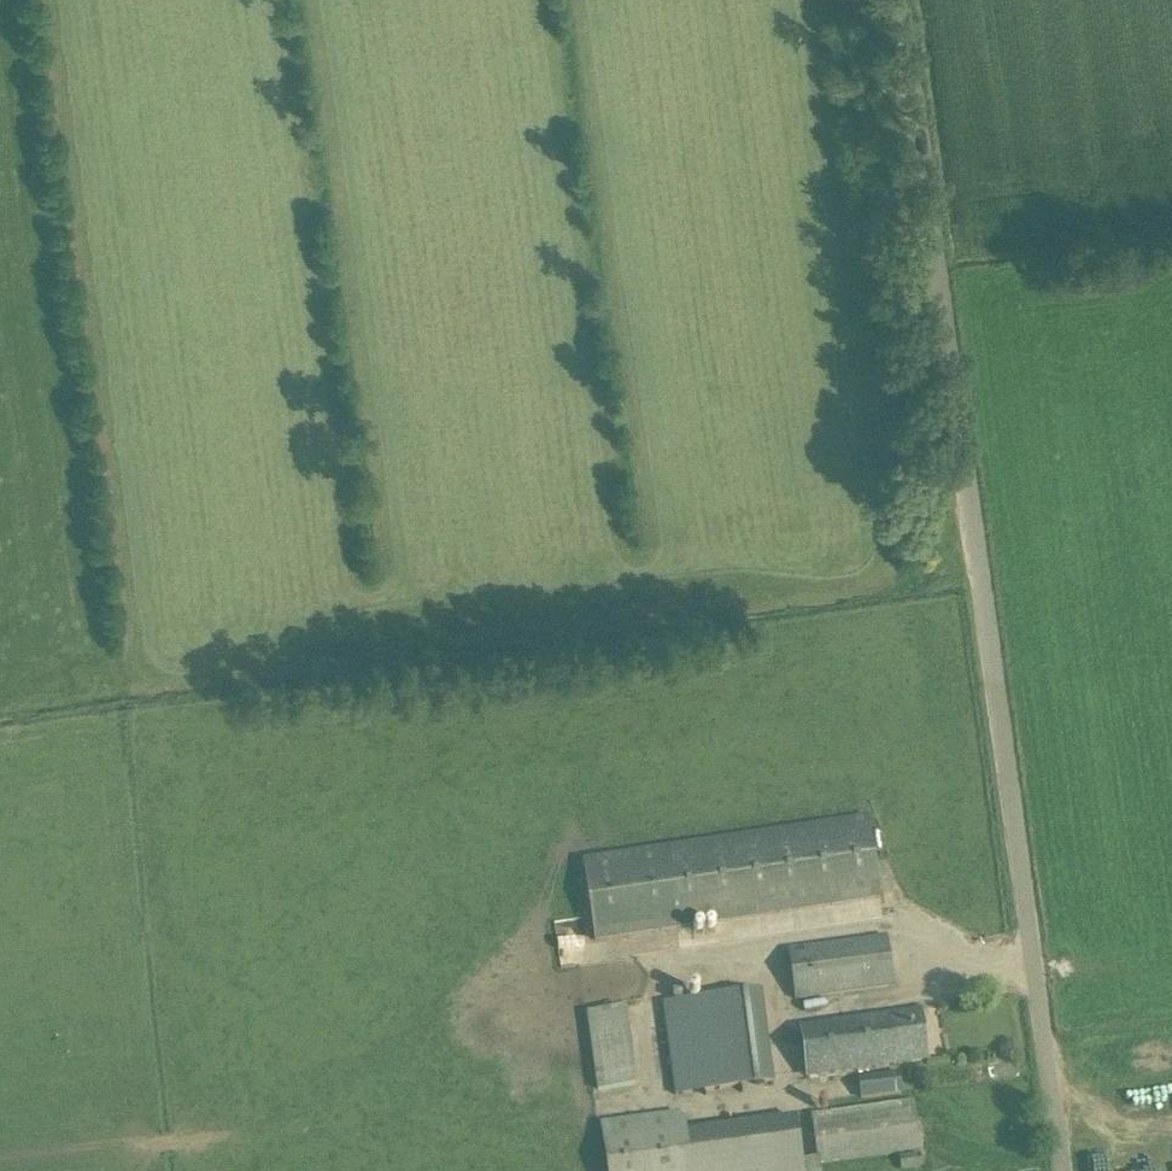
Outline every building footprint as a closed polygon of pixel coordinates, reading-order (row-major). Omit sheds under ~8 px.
[(594,940),(677,928),(879,898),(867,817),(582,860),(594,940)] [(795,998),(891,984),(884,937),(789,951),(795,998)] [(674,1094),(772,1082),(760,990),(662,1003),(674,1094)] [(596,1091),(636,1086),(626,1008),(587,1013),(596,1091)] [(806,1078),(926,1061),(919,1010),(799,1027),(806,1078)] [(861,1099),(900,1094),(897,1075),(858,1081),(861,1099)] [(919,1149),(912,1101),(812,1115),(818,1159),(801,1162),(795,1119),(686,1133),(684,1118),(680,1113),(601,1124),(608,1170),(819,1170),(818,1163),(919,1149)] [(922,1169),(920,1155),(898,1157),(900,1170),(903,1170),(922,1169)]
